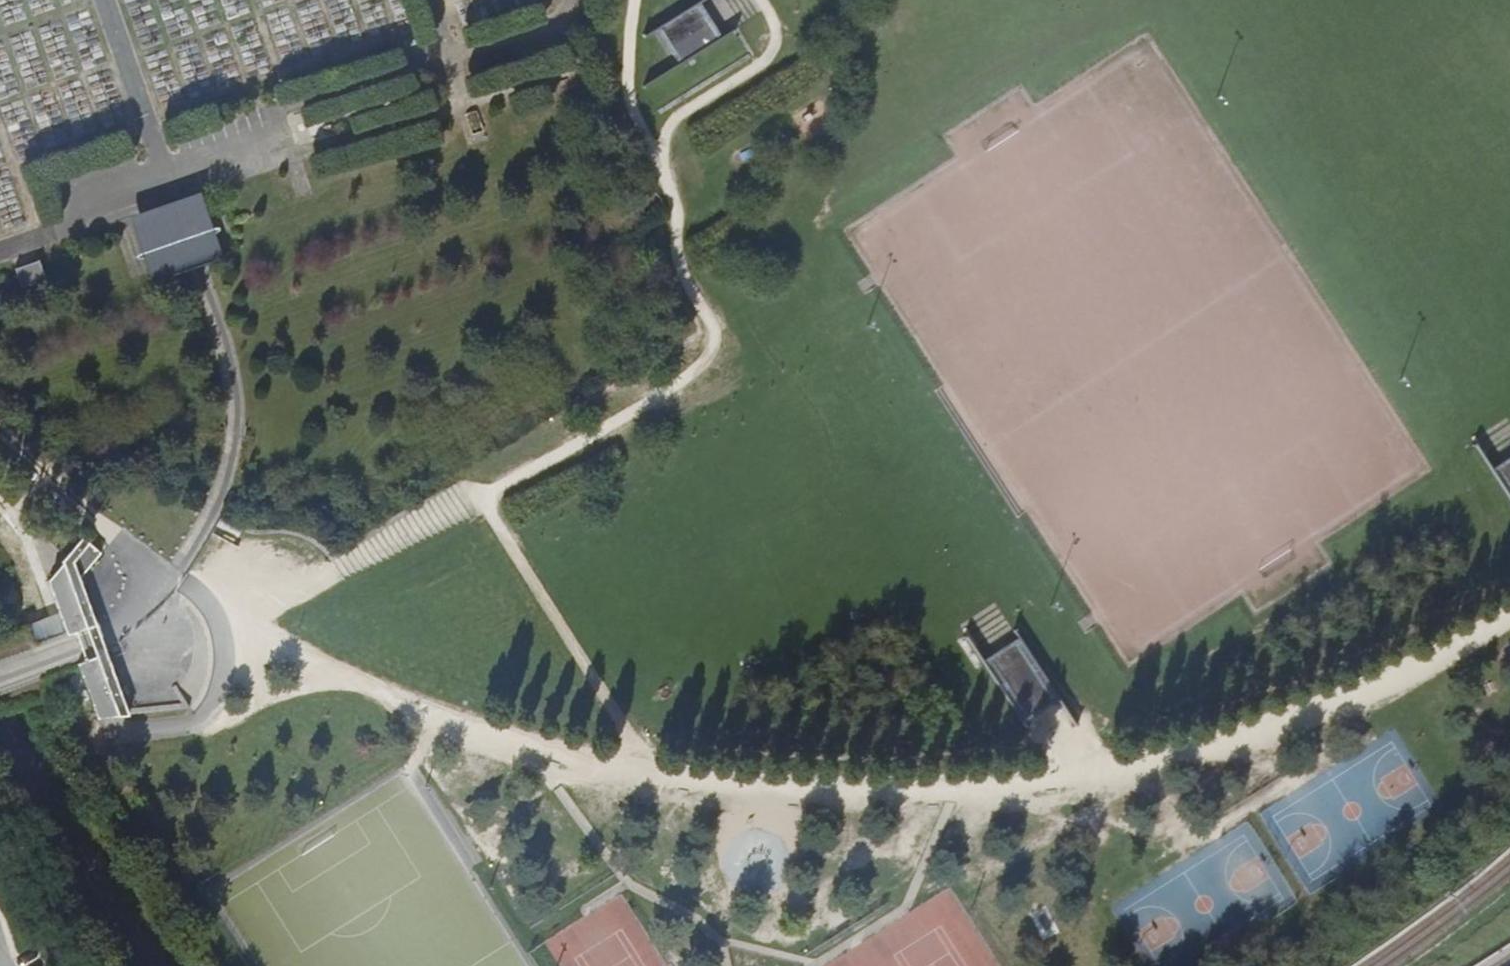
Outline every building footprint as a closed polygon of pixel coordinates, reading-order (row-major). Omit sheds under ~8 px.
[(699,1),(656,28),(678,65),(722,38),(699,1)] [(165,217),(140,225),(155,273),(181,264),(165,217)] [(39,260),(15,268),(21,288),(45,280),(39,260)] [(1491,469),(1509,499),(1509,457),(1491,469)] [(63,564),(49,583),(69,636),(86,631),(90,641),(98,659),(79,666),(101,721),(121,719),(122,721),(132,720),(108,659),(100,637),(80,579),(100,553),(84,539),(63,564)] [(1019,637),(982,661),(1023,723),(1059,699),(1019,637)]
